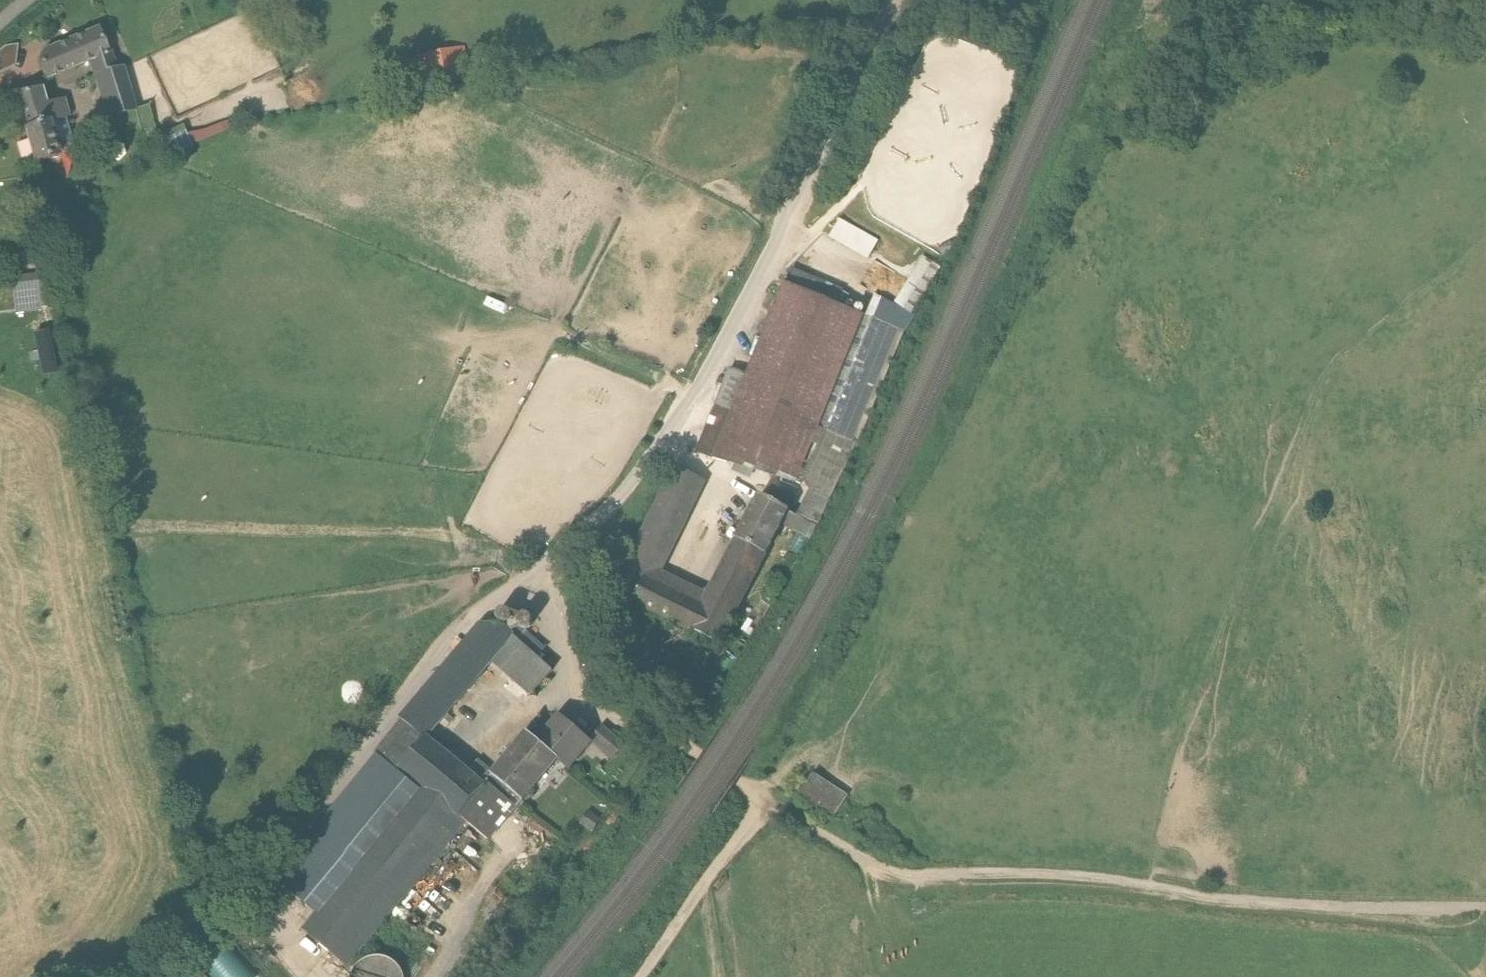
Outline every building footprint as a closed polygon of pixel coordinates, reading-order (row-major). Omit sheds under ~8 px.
[(108,23),(39,49),(49,76),(90,61),(118,50),(108,23)] [(468,46),(420,51),(423,80),(472,75),(468,46)] [(90,61),(94,75),(124,66),(118,50),(90,61)] [(94,75),(105,118),(135,109),(137,109),(130,84),(124,66),(94,75)] [(44,85),(16,92),(24,125),(65,114),(69,113),(65,96),(48,101),(44,85)] [(135,109),(144,138),(158,134),(149,105),(137,109),(135,109)] [(33,159),(34,162),(74,152),(65,114),(24,125),(28,139),(33,159)] [(175,149),(227,132),(223,121),(190,132),(187,124),(169,130),(175,149)] [(16,142),(21,162),(33,159),(28,139),(16,142)] [(841,219),(830,238),(863,258),(875,239),(841,219)] [(894,302),(913,313),(940,265),(923,254),(894,302)] [(47,308),(45,274),(0,277),(0,310),(47,308)] [(864,315),(784,282),(746,377),(730,369),(696,452),(711,458),(726,462),(729,455),(794,482),(824,414),(864,315)] [(871,411),(913,313),(872,294),(864,315),(824,414),(794,482),(798,484),(802,477),(815,481),(809,489),(796,515),(787,509),(782,522),(810,537),(854,446),(871,411)] [(677,469),(673,471),(601,618),(617,626),(630,601),(715,643),(782,522),(787,509),(764,497),(760,494),(702,604),(654,578),(701,486),(699,480),(677,469)] [(771,485),(764,497),(787,509),(794,497),(771,485)] [(501,609),(497,612),(496,616),(497,621),(500,624),(504,625),(508,623),(511,620),(512,615),(510,611),(506,609),(501,609)] [(525,614),(520,615),(518,617),(517,622),(518,626),(521,629),(526,629),(530,627),(532,623),(532,619),(529,616),(525,614)] [(512,630),(482,624),(402,717),(402,720),(379,748),(296,845),(302,851),(276,882),(315,915),(303,930),(347,966),(466,821),(487,839),(523,801),(558,760),(567,768),(590,741),(560,716),(537,742),(529,733),(485,786),(426,738),(491,663),(529,695),(552,670),(514,635),(512,630)] [(528,632),(520,640),(537,654),(544,647),(528,632)] [(601,726),(591,736),(613,756),(623,746),(601,726)] [(849,795),(814,773),(802,793),(836,815),(849,795)] [(588,810),(579,823),(592,831),(600,818),(588,810)] [(897,831),(886,826),(881,837),(892,842),(897,831)] [(265,943),(258,949),(269,962),(276,956),(265,943)] [(213,950),(193,976),(250,976),(213,950)] [(350,976),(403,976),(400,967),(391,959),(380,955),(369,956),(359,962),(352,971),(350,976)]
